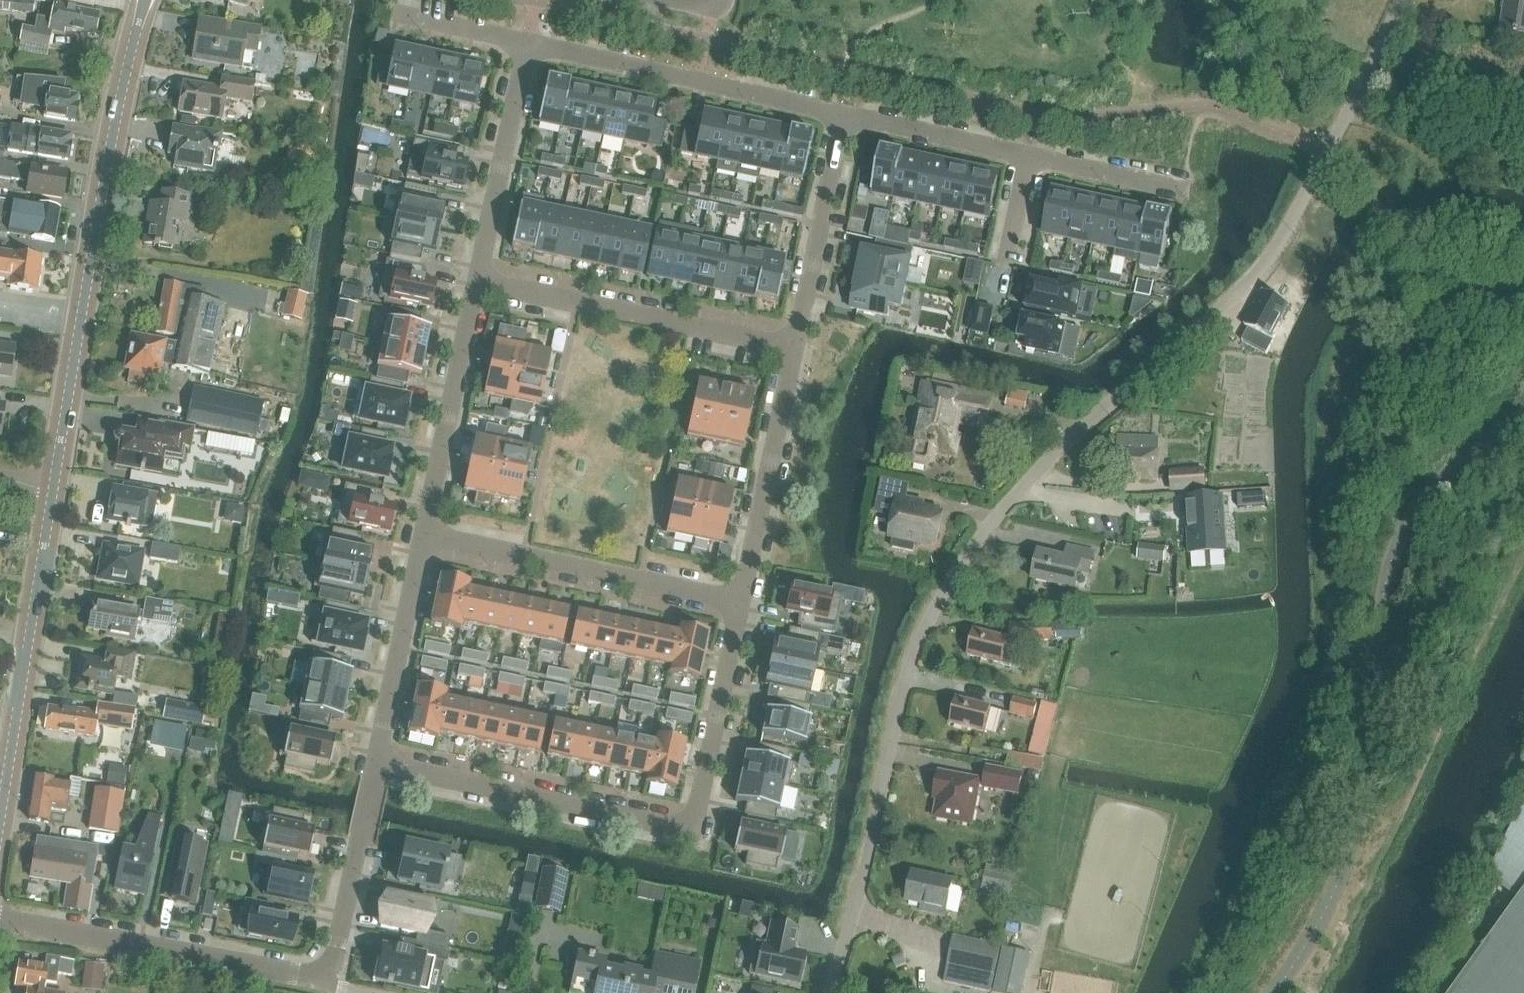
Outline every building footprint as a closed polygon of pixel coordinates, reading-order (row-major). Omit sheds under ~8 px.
[(24,0),(0,0),(0,11),(33,13),(34,1),(24,0)] [(1523,34),(1523,0),(1506,0),(1501,30),(1523,34)] [(100,14),(70,8),(70,7),(55,4),(53,16),(48,15),(48,19),(38,17),(35,30),(24,28),(21,42),(49,47),(53,27),(96,35),(100,14)] [(198,60),(241,67),(244,50),(257,52),(261,28),(235,24),(233,39),(225,38),(225,34),(198,30),(196,43),(201,44),(198,60)] [(381,58),(376,85),(410,92),(418,54),(396,49),(393,61),(381,58)] [(418,54),(410,92),(431,96),(439,58),(418,54)] [(439,58),(431,96),(452,101),(460,63),(439,58)] [(460,63),(452,101),(474,105),(482,67),(460,63)] [(251,103),(255,82),(223,76),(221,88),(184,82),(179,112),(223,119),(226,99),(251,103)] [(569,82),(548,77),(538,123),(560,127),(569,82)] [(78,104),(77,104),(78,97),(63,94),(65,82),(26,78),(22,104),(45,108),(43,117),(75,122),(78,104)] [(570,82),(569,82),(560,127),(581,132),(590,90),(570,86),(570,82)] [(611,94),(590,90),(581,132),(602,136),(611,94)] [(632,99),(611,94),(602,136),(623,141),(632,99)] [(654,103),(632,99),(623,141),(661,149),(667,122),(651,119),(654,103)] [(726,119),(704,114),(701,130),(685,126),(679,153),(717,161),(726,119)] [(717,161),(738,165),(747,123),(726,119),(717,161)] [(391,121),(389,130),(401,133),(403,123),(391,121)] [(403,123),(401,133),(413,135),(415,126),(403,123)] [(738,165),(759,169),(768,127),(747,123),(738,165)] [(435,124),(433,133),(444,136),(447,126),(435,124)] [(8,151),(68,160),(71,144),(70,143),(71,136),(12,126),(8,151)] [(447,126),(444,136),(456,138),(458,129),(447,126)] [(198,131),(174,127),(171,143),(172,145),(174,146),(173,153),(170,152),(170,153),(178,155),(176,166),(203,170),(204,168),(212,169),(215,150),(217,150),(217,146),(219,146),(222,133),(198,129),(198,131)] [(790,128),(789,132),(768,127),(759,169),(780,174),(790,128)] [(780,174),(803,179),(812,133),(790,128),(780,174)] [(455,148),(414,139),(406,176),(460,188),(466,163),(453,160),(455,148)] [(903,152),(882,147),(872,193),(894,198),(903,152)] [(926,161),(903,156),(904,152),(903,152),(894,198),(917,203),(926,161)] [(554,157),(542,155),(540,163),(552,165),(554,157)] [(565,160),(554,157),(552,165),(564,168),(565,160)] [(950,166),(926,161),(917,203),(941,208),(950,166)] [(28,193),(62,199),(62,195),(65,193),(66,188),(64,184),(66,173),(0,162),(0,178),(29,183),(28,193)] [(596,166),(584,164),(583,172),(594,174),(596,166)] [(608,169),(596,166),(594,174),(606,177),(608,169)] [(973,171),(950,166),(941,208),(964,213),(973,171)] [(551,171),(539,169),(537,176),(549,179),(551,171)] [(562,174),(551,171),(549,179),(561,181),(562,174)] [(964,213),(989,218),(998,176),(973,171),(964,213)] [(593,180),(581,177),(579,185),(591,188),(593,180)] [(605,182),(593,180),(591,188),(603,190),(605,182)] [(391,218),(438,228),(440,229),(441,220),(445,205),(433,203),(436,191),(405,184),(403,196),(396,195),(391,218)] [(635,189),(623,186),(622,194),(633,197),(635,189)] [(701,188),(690,186),(688,194),(700,196),(701,188)] [(647,191),(635,189),(633,197),(645,199),(647,191)] [(151,203),(144,243),(154,245),(154,246),(171,249),(176,220),(184,221),(189,195),(163,191),(160,207),(152,206),(152,203),(151,203)] [(732,195),(720,192),(719,200),(730,203),(732,195)] [(1078,197),(1053,192),(1045,234),(1069,239),(1078,197)] [(744,197),(732,195),(730,203),(742,205),(744,197)] [(687,200),(675,197),(674,205),(685,207),(687,200)] [(1069,239),(1092,244),(1101,202),(1078,197),(1069,239)] [(699,202),(687,200),(685,207),(697,210),(699,202)] [(13,203),(1,201),(0,210),(0,232),(8,234),(9,227),(22,229),(21,236),(31,238),(54,242),(59,210),(37,206),(37,207),(14,203),(13,203)] [(774,204),(763,201),(761,209),(773,212),(774,204)] [(1092,244),(1116,249),(1125,207),(1101,202),(1092,244)] [(804,210),(774,204),(773,212),(802,218),(804,210)] [(542,210),(520,205),(512,247),(534,252),(542,210)] [(729,209),(718,206),(716,214),(728,216),(729,209)] [(1137,262),(1139,254),(1149,208),(1148,212),(1125,207),(1116,249),(1114,257),(1137,262)] [(1139,254),(1164,259),(1174,213),(1149,208),(1139,254)] [(741,211),(729,209),(728,216),(739,219),(741,211)] [(564,214),(542,210),(534,252),(555,256),(564,214)] [(585,219),(564,214),(555,256),(576,261),(585,219)] [(771,218),(760,215),(758,223),(770,225),(771,218)] [(391,255),(420,261),(421,261),(423,250),(435,252),(438,237),(440,229),(438,228),(391,218),(391,219),(396,220),(391,243),(393,243),(390,255),(391,255)] [(783,220),(771,218),(770,225),(782,228),(783,220)] [(606,223),(585,219),(576,261),(597,265),(606,223)] [(627,228),(606,223),(597,265),(618,270),(627,228)] [(888,228),(876,225),(874,233),(886,236),(888,228)] [(649,232),(627,228),(618,270),(640,274),(649,232)] [(911,233),(899,230),(898,238),(909,241),(911,233)] [(923,235),(911,233),(909,241),(921,243),(923,235)] [(679,238),(657,234),(648,276),(670,280),(679,238)] [(700,243),(679,238),(670,280),(691,285),(700,243)] [(855,273),(855,274),(906,285),(912,259),(914,248),(878,240),(876,252),(863,249),(858,274),(855,273)] [(958,242),(946,240),(945,248),(956,250),(958,242)] [(970,245),(958,242),(956,250),(968,253),(970,245)] [(721,247),(700,243),(691,285),(712,289),(721,247)] [(742,252),(721,247),(712,289),(733,294),(742,252)] [(0,251),(0,278),(10,280),(9,287),(37,291),(42,257),(0,251)] [(763,256),(742,252),(733,294),(755,298),(763,256)] [(785,261),(763,256),(755,298),(777,303),(781,281),(789,283),(793,263),(785,261)] [(387,260),(379,298),(429,308),(434,283),(421,280),(424,268),(387,260)] [(1063,265),(1052,262),(1050,270),(1062,273),(1063,265)] [(1075,267),(1063,265),(1062,273),(1074,275),(1075,267)] [(1111,275),(1099,272),(1097,280),(1109,282),(1111,275)] [(855,274),(855,275),(857,275),(850,308),(888,316),(889,315),(887,315),(889,306),(901,308),(906,285),(855,274)] [(1122,277),(1111,275),(1109,282),(1121,285),(1122,277)] [(1031,281),(1025,308),(1026,308),(1075,318),(1075,319),(1076,319),(1083,284),(1082,284),(1060,279),(1058,287),(1032,281),(1031,281)] [(160,306),(159,306),(159,308),(160,308),(156,332),(178,336),(177,345),(166,343),(166,342),(132,335),(125,369),(159,376),(162,363),(172,365),(172,368),(209,377),(225,304),(204,300),(206,289),(165,282),(160,306)] [(1153,286),(1138,283),(1135,295),(1151,298),(1153,286)] [(349,296),(351,287),(342,285),(340,294),(349,296)] [(1263,289),(1244,324),(1269,337),(1288,302),(1263,289)] [(977,305),(971,332),(988,336),(994,309),(977,305)] [(387,320),(382,343),(426,352),(431,329),(419,326),(422,315),(391,308),(389,320),(387,320)] [(1060,356),(1066,325),(1065,325),(1024,317),(1025,316),(1023,316),(1018,339),(1018,340),(1020,340),(1026,341),(1025,349),(1058,356),(1060,356)] [(523,346),(496,340),(490,368),(518,374),(523,346)] [(426,352),(382,343),(377,367),(379,367),(376,379),(407,385),(409,373),(421,376),(426,352)] [(11,379),(15,347),(0,345),(0,377),(11,379)] [(545,379),(551,352),(523,346),(518,374),(545,379)] [(490,368),(484,395),(512,401),(518,374),(490,368)] [(512,401),(539,407),(545,379),(518,374),(512,401)] [(401,398),(401,394),(403,385),(371,378),(369,387),(368,391),(367,391),(361,420),(404,429),(404,427),(405,424),(405,423),(406,415),(407,415),(407,412),(408,410),(405,409),(408,399),(401,398)] [(726,387),(699,381),(693,408),(720,414),(726,387)] [(933,392),(923,390),(912,442),(913,443),(910,456),(914,462),(926,465),(932,461),(934,451),(955,455),(959,436),(955,435),(959,415),(963,415),(963,416),(984,421),(989,396),(932,384),(932,385),(934,385),(933,392)] [(194,387),(187,422),(268,439),(276,405),(194,387)] [(748,420),(754,393),(726,387),(720,414),(748,420)] [(510,412),(510,411),(495,408),(493,417),(508,420),(510,412)] [(693,408),(687,436),(715,442),(720,414),(693,408)] [(715,442),(742,447),(748,420),(720,414),(715,442)] [(124,432),(123,432),(122,433),(123,434),(122,438),(121,438),(120,443),(121,443),(117,465),(141,469),(140,471),(144,472),(145,470),(160,472),(163,456),(181,459),(183,446),(189,447),(192,430),(139,421),(137,435),(124,432)] [(544,438),(546,429),(532,427),(530,436),(544,438)] [(384,447),(385,444),(387,435),(362,430),(360,439),(359,442),(350,440),(344,469),(387,479),(388,477),(388,474),(389,474),(389,473),(388,473),(390,465),(391,464),(390,464),(391,461),(391,459),(389,459),(391,449),(384,447)] [(503,442),(476,436),(470,463),(498,469),(503,442)] [(1165,460),(1158,459),(1159,438),(1118,436),(1116,479),(1157,480),(1157,468),(1165,468),(1165,460)] [(525,475),(531,447),(503,442),(498,469),(525,475)] [(492,496),(498,469),(470,463),(464,491),(476,493),(474,505),(489,508),(492,496)] [(492,496),(519,502),(525,475),(498,469),(492,496)] [(1205,488),(1204,470),(1171,472),(1172,490),(1205,488)] [(706,484),(678,478),(672,506),(700,512),(706,484)] [(942,515),(938,514),(939,511),(923,508),(924,502),(906,498),(909,486),(883,480),(879,500),(896,504),(893,518),(890,537),(894,538),(892,547),(913,552),(915,542),(932,545),(933,542),(936,543),(940,527),(942,515)] [(727,517),(733,490),(706,484),(700,512),(727,517)] [(383,492),(346,485),(338,522),(388,532),(393,507),(380,504),(383,492)] [(108,520),(127,524),(126,526),(130,526),(131,524),(141,526),(147,493),(121,488),(119,499),(112,498),(108,520)] [(1266,493),(1238,495),(1239,507),(1267,505),(1266,493)] [(1222,496),(1187,498),(1188,514),(1188,516),(1189,516),(1190,528),(1189,528),(1189,529),(1190,547),(1191,547),(1191,553),(1206,552),(1206,553),(1210,552),(1225,551),(1224,533),(1222,496)] [(672,506),(667,533),(694,539),(700,512),(672,506)] [(694,539),(722,545),(727,517),(700,512),(694,539)] [(367,573),(369,565),(372,549),(361,547),(363,535),(333,529),(330,541),(329,540),(324,563),(319,562),(319,563),(365,573),(367,573)] [(150,559),(177,564),(180,548),(152,543),(150,559)] [(1140,545),(1138,559),(1164,562),(1165,548),(1140,545)] [(99,578),(137,585),(143,553),(105,546),(99,578)] [(1033,579),(1075,589),(1079,573),(1089,575),(1094,552),(1069,547),(1066,558),(1039,552),(1033,579)] [(365,573),(319,563),(314,586),(320,588),(318,599),(348,606),(351,594),(362,597),(366,581),(367,573),(365,573)] [(470,582),(441,576),(436,600),(465,606),(470,582)] [(488,592),(469,589),(470,583),(470,582),(465,606),(460,629),(461,630),(462,624),(481,628),(488,592)] [(804,588),(793,586),(787,611),(800,614),(798,626),(834,634),(842,596),(819,592),(820,588),(805,585),(804,588)] [(481,628),(501,632),(508,597),(488,592),(481,628)] [(501,632),(521,636),(528,601),(508,597),(501,632)] [(95,602),(90,629),(108,633),(107,637),(132,641),(136,618),(142,619),(142,621),(170,626),(174,604),(146,599),(144,612),(138,611),(138,610),(95,602)] [(436,600),(431,623),(460,629),(465,606),(436,600)] [(521,636),(541,640),(548,605),(528,601),(521,636)] [(365,639),(366,636),(366,634),(364,634),(366,623),(356,621),(357,618),(359,609),(327,602),(325,611),(324,614),(318,613),(311,642),(362,653),(362,651),(363,648),(363,649),(364,648),(363,648),(365,640),(366,639),(365,639)] [(541,640),(562,645),(569,609),(548,605),(541,640)] [(599,616),(578,611),(570,647),(591,651),(599,616)] [(619,620),(599,616),(591,651),(611,655),(619,620)] [(639,624),(619,620),(611,655),(631,659),(639,624)] [(1052,624),(1028,624),(1028,640),(1052,640),(1056,640),(1056,638),(1081,638),(1081,622),(1056,622),(1056,624),(1052,624)] [(659,628),(639,624),(631,659),(651,664),(659,628)] [(675,650),(680,627),(679,626),(678,632),(659,628),(651,664),(670,668),(669,673),(670,674),(675,650)] [(704,656),(709,633),(680,627),(675,650),(704,656)] [(772,653),(770,661),(772,661),(814,670),(819,647),(817,646),(820,635),(789,628),(787,640),(775,637),(772,653)] [(974,630),(967,655),(1002,664),(1011,667),(1017,640),(1018,639),(1008,639),(974,630)] [(423,651),(436,654),(438,644),(425,642),(423,651)] [(451,647),(438,644),(436,654),(449,657),(451,647)] [(461,659),(474,662),(476,652),(463,649),(461,659)] [(675,650),(670,674),(699,680),(704,656),(675,650)] [(83,662),(82,663),(81,665),(77,688),(88,690),(88,691),(92,691),(92,690),(113,694),(115,678),(129,681),(134,655),(108,651),(106,662),(89,659),(89,660),(87,659),(86,659),(84,660),(83,662)] [(309,663),(304,686),(348,696),(353,672),(341,670),(344,658),(313,651),(311,663),(309,663)] [(488,655),(476,652),(474,662),(486,665),(488,655)] [(435,660),(422,657),(420,667),(433,670),(435,660)] [(501,668),(513,670),(516,661),(503,658),(501,668)] [(448,662),(435,660),(433,670),(446,672),(448,662)] [(528,663),(516,661),(513,670),(526,673),(528,663)] [(805,705),(807,693),(809,694),(814,670),(772,661),(770,661),(769,669),(765,685),(777,687),(774,699),(781,700),(805,705)] [(472,668),(460,665),(458,675),(470,678),(472,668)] [(485,670),(472,668),(470,678),(483,680),(485,670)] [(546,677),(559,680),(561,670),(548,668),(546,677)] [(573,673),(561,670),(559,680),(571,683),(573,673)] [(512,676),(499,673),(497,683),(510,686),(512,676)] [(525,679),(512,676),(510,686),(523,689),(525,679)] [(591,687),(604,690),(606,680),(593,677),(591,687)] [(215,681),(204,679),(201,694),(212,697),(215,681)] [(619,682),(606,680),(604,690),(617,692),(619,682)] [(558,686),(545,683),(543,693),(555,695),(558,686)] [(631,695),(644,698),(646,688),(633,685),(631,695)] [(301,710),(298,722),(329,728),(331,717),(343,719),(348,696),(304,686),(299,710),(301,710)] [(446,692),(418,686),(413,709),(441,716),(446,692)] [(570,688),(558,686),(555,695),(568,698),(570,688)] [(659,691),(646,688),(644,698),(657,701),(659,691)] [(446,692),(441,716),(437,739),(438,739),(439,733),(458,737),(465,702),(446,698),(447,692),(446,692)] [(603,695),(590,692),(588,702),(601,705),(603,695)] [(669,703),(681,706),(683,696),(671,693),(669,703)] [(120,705),(136,709),(137,698),(122,695),(120,705)] [(616,698),(603,695),(601,705),(614,708),(616,698)] [(696,699),(683,696),(681,706),(694,709),(696,699)] [(1014,698),(1011,713),(1034,719),(1037,706),(1038,704),(1014,698)] [(957,699),(950,724),(985,733),(991,707),(957,699)] [(778,712),(766,709),(766,710),(767,710),(762,733),(761,733),(761,734),(806,743),(806,742),(810,720),(811,720),(811,719),(809,718),(811,706),(805,705),(781,700),(778,712)] [(643,704),(630,701),(628,711),(641,713),(643,704)] [(204,709),(169,702),(166,718),(201,724),(204,709)] [(458,737),(478,742),(485,706),(465,702),(458,737)] [(1043,702),(1036,726),(1052,730),(1058,706),(1043,702)] [(97,715),(49,708),(45,731),(94,738),(96,725),(130,730),(134,709),(98,704),(97,715)] [(655,706),(643,704),(641,713),(653,716),(655,706)] [(478,742),(498,746),(505,711),(485,706),(478,742)] [(413,709),(408,733),(437,739),(441,716),(413,709)] [(680,711),(667,709),(665,719),(678,721),(680,711)] [(498,746),(518,750),(525,715),(505,711),(498,746)] [(693,714),(680,711),(678,721),(691,724),(693,714)] [(518,750),(539,754),(546,719),(525,715),(518,750)] [(576,725),(555,721),(547,756),(568,761),(576,725)] [(187,729),(155,722),(152,734),(168,737),(166,749),(182,752),(187,729)] [(568,761),(588,765),(595,730),(576,725),(568,761)] [(336,738),(285,727),(279,755),(286,757),(284,768),(314,775),(317,763),(330,766),(333,753),(336,738)] [(615,734),(595,730),(588,765),(608,769),(615,734)] [(1034,733),(1030,752),(1045,756),(1050,737),(1034,733)] [(608,769),(628,773),(635,738),(615,734),(608,769)] [(647,783),(652,760),(657,736),(656,736),(654,742),(635,738),(628,773),(647,777),(646,783),(647,783)] [(681,766),(685,742),(657,736),(652,760),(681,766)] [(206,742),(204,749),(205,749),(214,751),(215,744),(206,742)] [(745,754),(740,777),(789,788),(794,764),(787,763),(790,751),(759,744),(757,756),(745,754)] [(1004,757),(1002,770),(1023,774),(1040,777),(1042,764),(1004,757)] [(647,783),(676,789),(681,766),(652,760),(647,783)] [(935,817),(972,824),(979,786),(1019,794),(1023,774),(1002,770),(987,768),(985,781),(939,772),(936,790),(937,790),(937,789),(940,790),(935,817)] [(788,789),(789,788),(740,777),(735,801),(747,803),(744,815),(775,821),(777,810),(779,810),(784,787),(788,789)] [(29,821),(48,824),(51,808),(67,810),(71,783),(36,778),(29,821)] [(124,793),(96,788),(89,828),(117,833),(124,793)] [(313,842),(315,833),(315,830),(302,827),(304,815),(273,809),(271,821),(269,820),(263,848),(309,858),(313,842)] [(149,813),(150,813),(135,852),(123,849),(114,888),(144,895),(159,822),(161,815),(162,814),(149,812),(149,813)] [(739,825),(735,847),(734,850),(748,853),(745,864),(776,871),(778,859),(781,860),(787,832),(740,822),(739,825)] [(196,906),(209,844),(188,839),(184,838),(182,846),(175,844),(170,870),(177,871),(170,901),(174,902),(196,906)] [(450,853),(406,844),(400,871),(398,881),(442,890),(444,880),(456,883),(461,858),(449,855),(450,853)] [(31,879),(69,885),(65,908),(88,912),(91,888),(82,887),(87,856),(36,848),(31,879)] [(295,869),(288,868),(289,860),(256,852),(254,863),(269,866),(263,895),(266,895),(266,897),(308,906),(308,904),(306,904),(312,875),(314,875),(314,873),(295,869)] [(537,876),(541,861),(528,858),(525,873),(537,876)] [(987,866),(983,886),(1010,891),(1014,872),(987,866)] [(568,873),(544,869),(536,908),(560,913),(568,873)] [(906,901),(922,905),(920,911),(946,916),(953,881),(912,872),(906,901)] [(1451,992),(1523,992),(1523,892),(1451,992)] [(387,895),(381,926),(418,934),(416,942),(447,949),(450,937),(425,932),(431,904),(387,895)] [(273,905),(254,901),(245,899),(242,915),(252,918),(248,936),(291,944),(296,920),(271,915),(273,905)] [(115,918),(123,920),(125,910),(117,909),(115,918)] [(748,973),(798,984),(805,953),(793,950),(798,929),(771,923),(767,945),(756,943),(748,973)] [(509,937),(505,960),(519,963),(523,940),(509,937)] [(954,937),(952,946),(950,956),(944,982),(991,992),(1000,948),(954,937)] [(377,959),(372,981),(392,985),(392,984),(428,992),(435,961),(447,964),(450,950),(399,939),(396,950),(382,947),(382,949),(380,959),(377,959)] [(994,990),(1006,992),(1016,992),(1021,966),(1027,967),(1030,954),(1002,948),(994,990)] [(597,984),(595,992),(693,992),(699,963),(656,954),(651,978),(604,968),(605,960),(579,955),(574,979),(597,984)] [(47,958),(45,967),(19,962),(18,973),(15,975),(15,980),(16,983),(15,986),(28,988),(27,992),(56,992),(44,991),(45,983),(56,985),(57,975),(71,977),(73,964),(60,961),(60,960),(47,958)] [(86,964),(83,988),(99,991),(102,966),(86,964)] [(750,992),(773,992),(774,989),(752,984),(750,992)]
